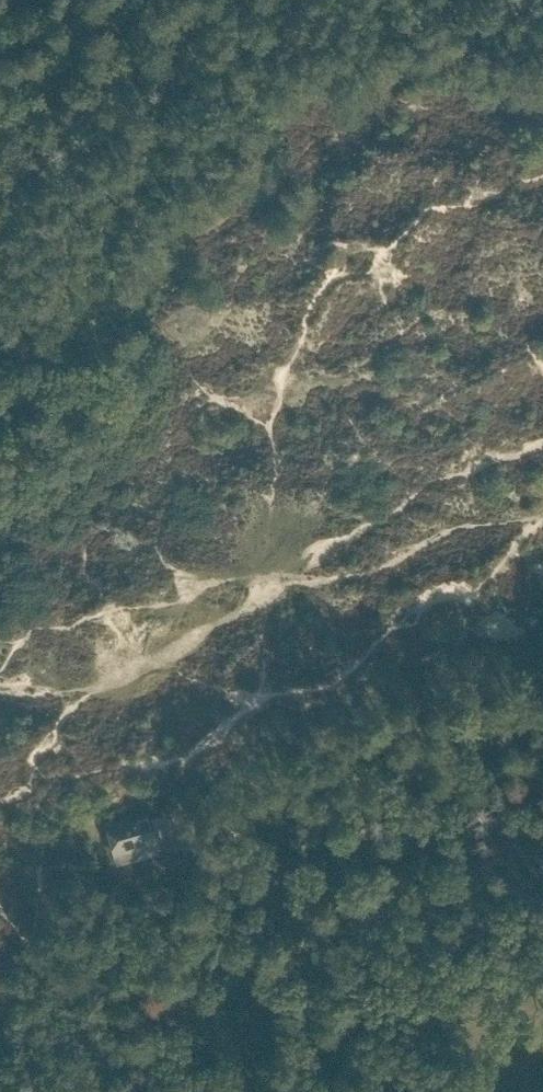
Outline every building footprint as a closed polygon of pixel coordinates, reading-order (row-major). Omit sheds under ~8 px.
[(149,812),(104,824),(117,869),(140,862),(137,854),(159,848),(149,812)]
